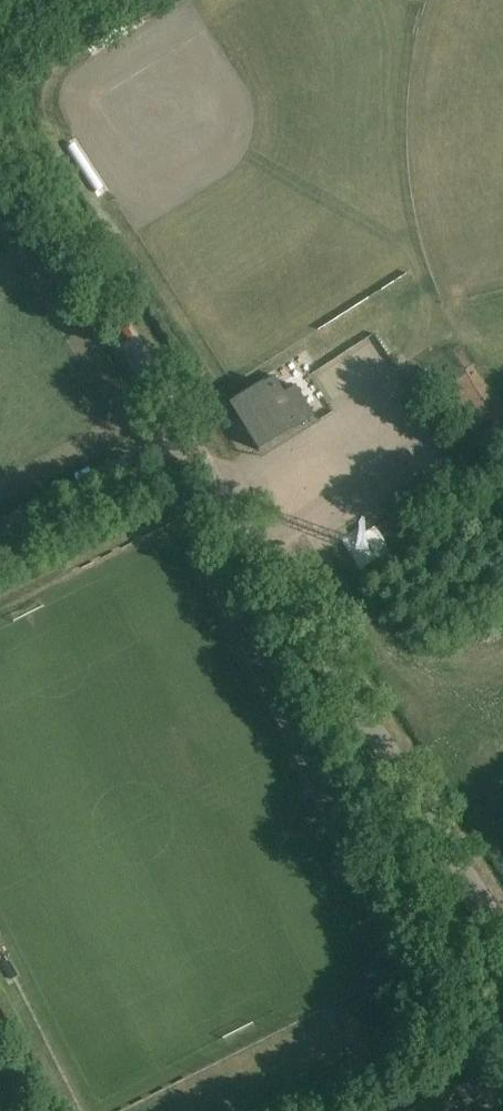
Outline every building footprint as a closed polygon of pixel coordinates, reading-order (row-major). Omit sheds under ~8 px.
[(276,377),(231,404),(260,451),(316,416),(297,386),(285,393),(276,377)] [(376,528),(364,535),(372,548),(375,554),(387,546),(384,541),(376,528)]
